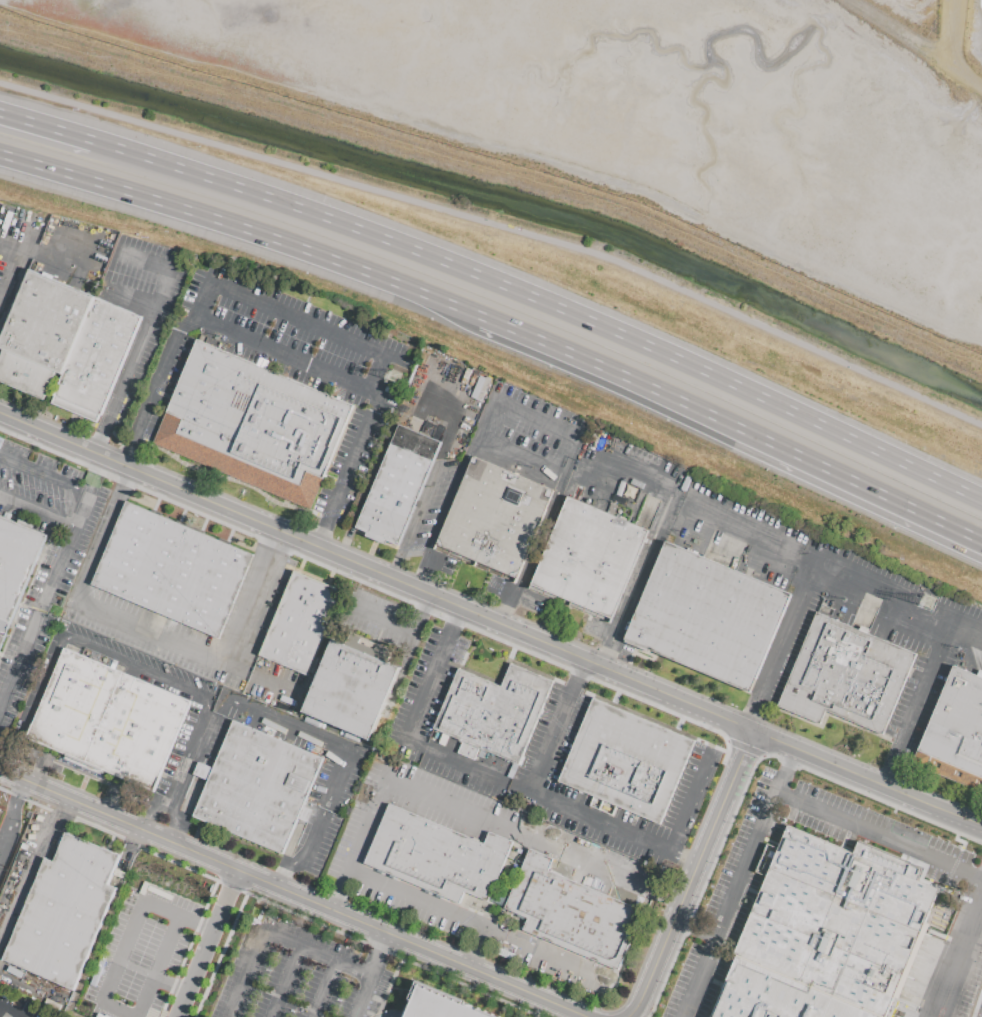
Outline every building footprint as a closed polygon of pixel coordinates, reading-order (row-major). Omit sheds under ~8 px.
[(50,402),(0,382),(0,358),(4,349),(0,347),(0,341),(30,269),(95,297),(50,402)] [(50,402),(95,297),(142,317),(98,422),(50,402)] [(355,406),(311,510),(153,443),(197,338),(355,406)] [(467,396),(482,400),(488,377),(473,373),(467,396)] [(397,549),(354,531),(398,424),(441,442),(397,549)] [(554,491),(515,585),(434,551),(473,457),(554,491)] [(649,531),(609,624),(528,589),(568,496),(649,531)] [(253,555),(218,638),(91,584),(126,501),(253,555)] [(4,637),(0,635),(0,516),(47,536),(4,637)] [(791,593),(749,692),(624,640),(665,541),(791,593)] [(307,676),(259,656),(294,571),(342,590),(307,676)] [(882,734),(825,710),(819,724),(776,705),(815,612),(916,654),(882,734)] [(370,741),(301,712),(335,631),(404,661),(370,741)] [(190,702),(153,792),(25,738),(63,648),(190,702)] [(553,681),(522,756),(524,756),(520,766),(518,765),(512,779),(507,776),(513,762),(478,748),(473,760),(457,753),(462,741),(448,735),(444,747),(437,744),(442,733),(433,729),(458,668),(501,686),(511,663),(553,681)] [(980,670),(981,671),(981,793),(913,764),(912,764),(953,665),(978,675),(980,670)] [(557,781),(660,824),(695,741),(592,698),(557,781)] [(321,758),(302,805),(311,809),(305,824),(296,820),(282,853),(193,816),(233,721),(321,758)] [(403,879),(364,863),(389,803),(428,819),(403,879)] [(403,879),(428,819),(468,836),(443,896),(403,879)] [(893,997),(885,1016),(710,1016),(736,954),(735,954),(787,825),(853,853),(858,842),(922,868),(917,880),(938,889),(925,922),(929,923),(897,999),(893,997)] [(443,896),(468,836),(484,843),(488,831),(512,841),(488,900),(464,890),(459,903),(443,896)] [(73,990),(1,960),(44,859),(52,862),(65,832),(119,856),(107,885),(116,889),(73,990)] [(529,848),(553,858),(547,870),(597,891),(572,950),(523,930),(528,918),(504,908),(529,848)] [(572,950),(597,891),(642,910),(617,969),(572,950)] [(415,983),(494,1016),(406,1016),(412,1001),(409,1000),(415,983)]
